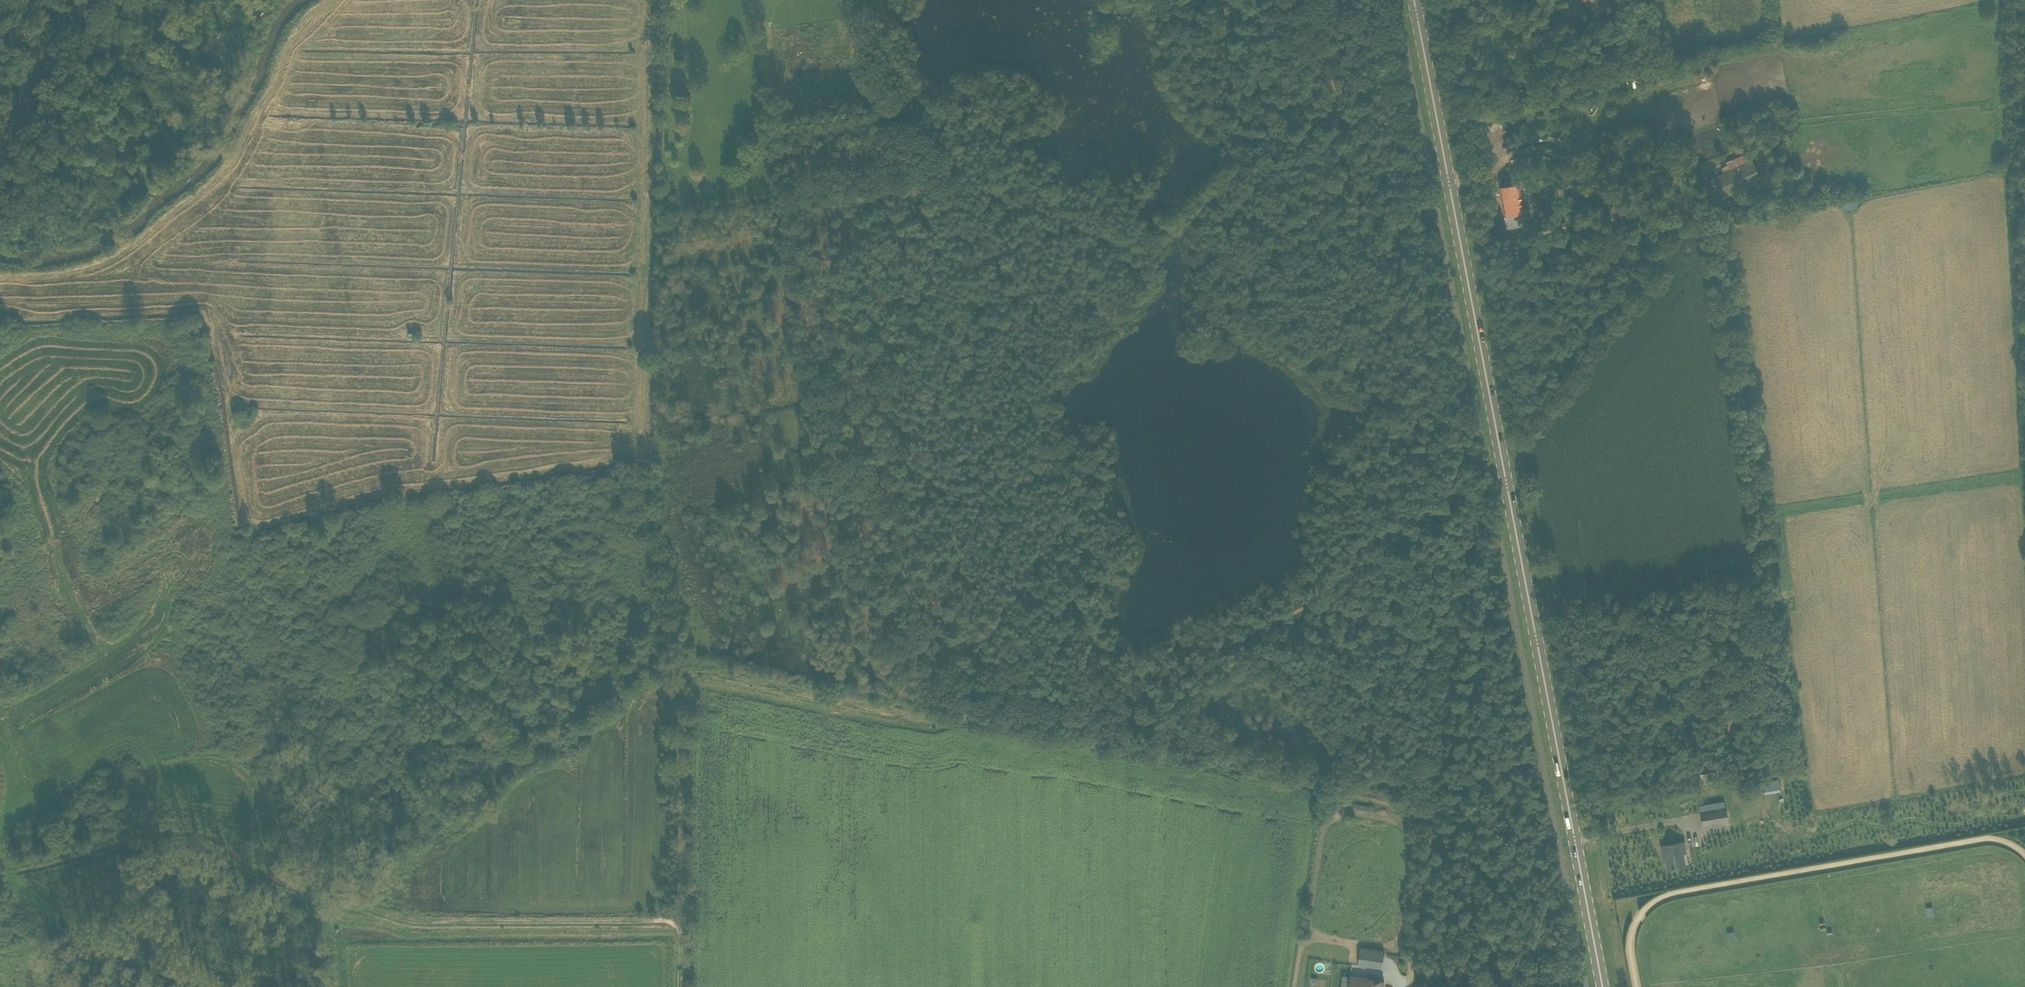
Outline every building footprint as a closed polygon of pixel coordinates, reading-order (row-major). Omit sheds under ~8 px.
[(1599,16),(1609,6),(1604,0),(1584,0),(1599,16)] [(1752,160),(1712,178),(1721,199),(1761,181),(1752,160)] [(1499,187),(1502,201),(1521,197),(1519,183),(1499,187)] [(919,194),(910,190),(906,199),(916,203),(919,194)] [(1524,211),(1521,197),(1502,201),(1504,215),(1524,211)] [(1526,225),(1524,211),(1504,215),(1507,229),(1526,225)] [(1729,822),(1726,807),(1701,812),(1704,827),(1729,822)] [(1685,853),(1683,842),(1662,846),(1663,855),(1665,855),(1668,869),(1684,866),(1682,853),(1685,853)] [(1382,968),(1384,952),(1360,949),(1358,965),(1382,968)] [(1384,980),(1351,976),(1350,986),(1383,986),(1384,980)]
